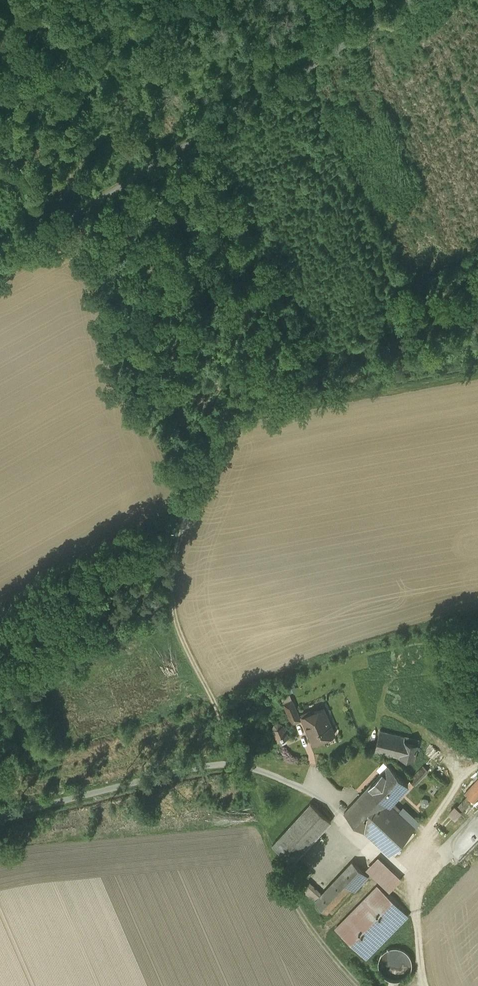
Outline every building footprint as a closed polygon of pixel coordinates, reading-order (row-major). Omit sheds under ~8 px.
[(310,703),(300,678),(293,681),(304,705),(310,703)] [(300,719),(292,700),(288,702),(285,703),(293,722),(300,719)] [(323,707),(311,712),(310,710),(301,714),(314,743),(335,734),(323,707)] [(281,723),(278,722),(275,723),(274,726),(275,729),(274,729),(279,740),(288,736),(283,725),(282,725),(281,723)] [(419,739),(380,730),(375,750),(414,760),(419,739)] [(388,765),(344,812),(364,831),(365,830),(392,801),(408,783),(388,765)] [(424,765),(410,780),(414,784),(428,769),(424,765)] [(465,793),(474,801),(477,797),(477,778),(465,793)] [(392,801),(365,830),(390,854),(415,827),(410,823),(410,822),(409,822),(398,812),(401,809),(392,801)] [(331,821),(311,802),(272,845),(293,863),(331,821)] [(459,804),(452,811),(460,818),(466,810),(459,804)] [(369,869),(395,891),(407,877),(381,855),(369,869)] [(322,894),(315,901),(327,912),(350,887),(364,872),(352,861),(322,894)] [(364,872),(350,887),(355,892),(368,877),(364,872)] [(322,894),(308,881),(302,888),(315,901),(322,894)] [(378,886),(336,929),(366,959),(408,916),(378,886)] [(382,974),(385,978),(389,980),(393,981),(397,981),(402,980),(405,978),(408,975),(411,971),(412,967),(412,962),(411,958),(409,954),(406,951),(402,949),(398,948),(393,948),(389,949),(385,951),(382,954),(380,958),(379,962),(379,966),(380,971),(382,974)]
